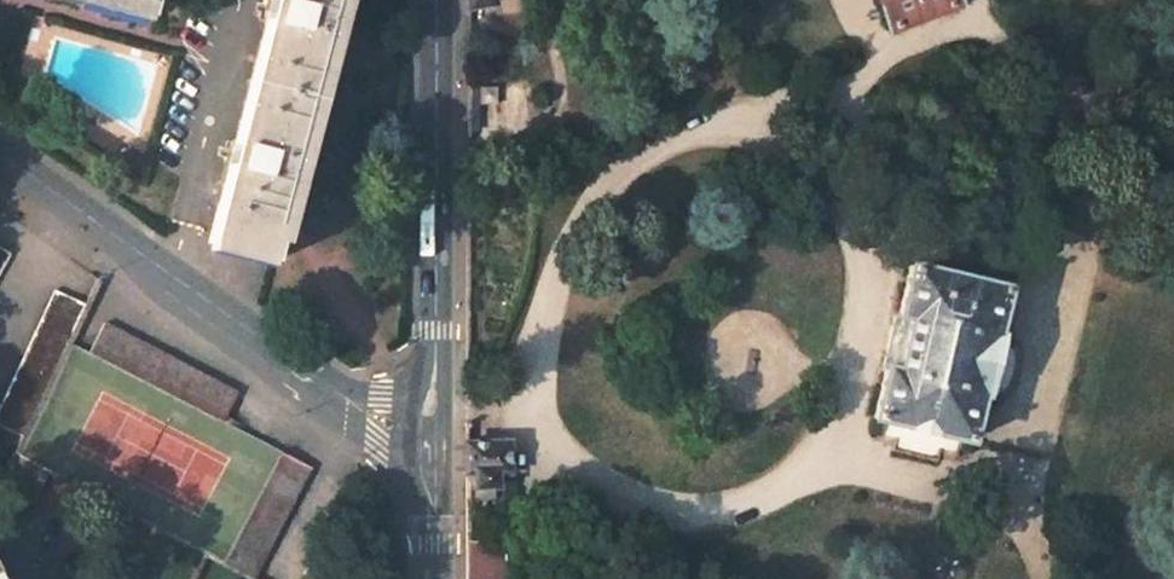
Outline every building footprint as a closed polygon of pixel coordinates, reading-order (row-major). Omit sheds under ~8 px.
[(142,10),(144,0),(107,0),(142,10)] [(333,0),(268,0),(208,240),(269,258),(333,0)] [(465,11),(488,9),(487,0),(465,0),(465,11)] [(948,0),(877,0),(888,29),(951,7),(948,0)] [(16,237),(0,228),(0,266),(16,237)] [(1004,286),(903,263),(888,323),(898,326),(888,369),(879,367),(865,425),(965,450),(1004,286)] [(61,289),(0,407),(0,425),(22,437),(69,342),(88,304),(61,289)] [(306,474),(220,427),(235,397),(105,325),(90,354),(69,342),(22,437),(14,454),(41,468),(201,555),(245,578),(252,578),(306,474)] [(505,471),(504,442),(463,441),(463,485),(491,485),(490,471),(505,471)] [(502,539),(463,539),(464,578),(503,578),(502,539)]
